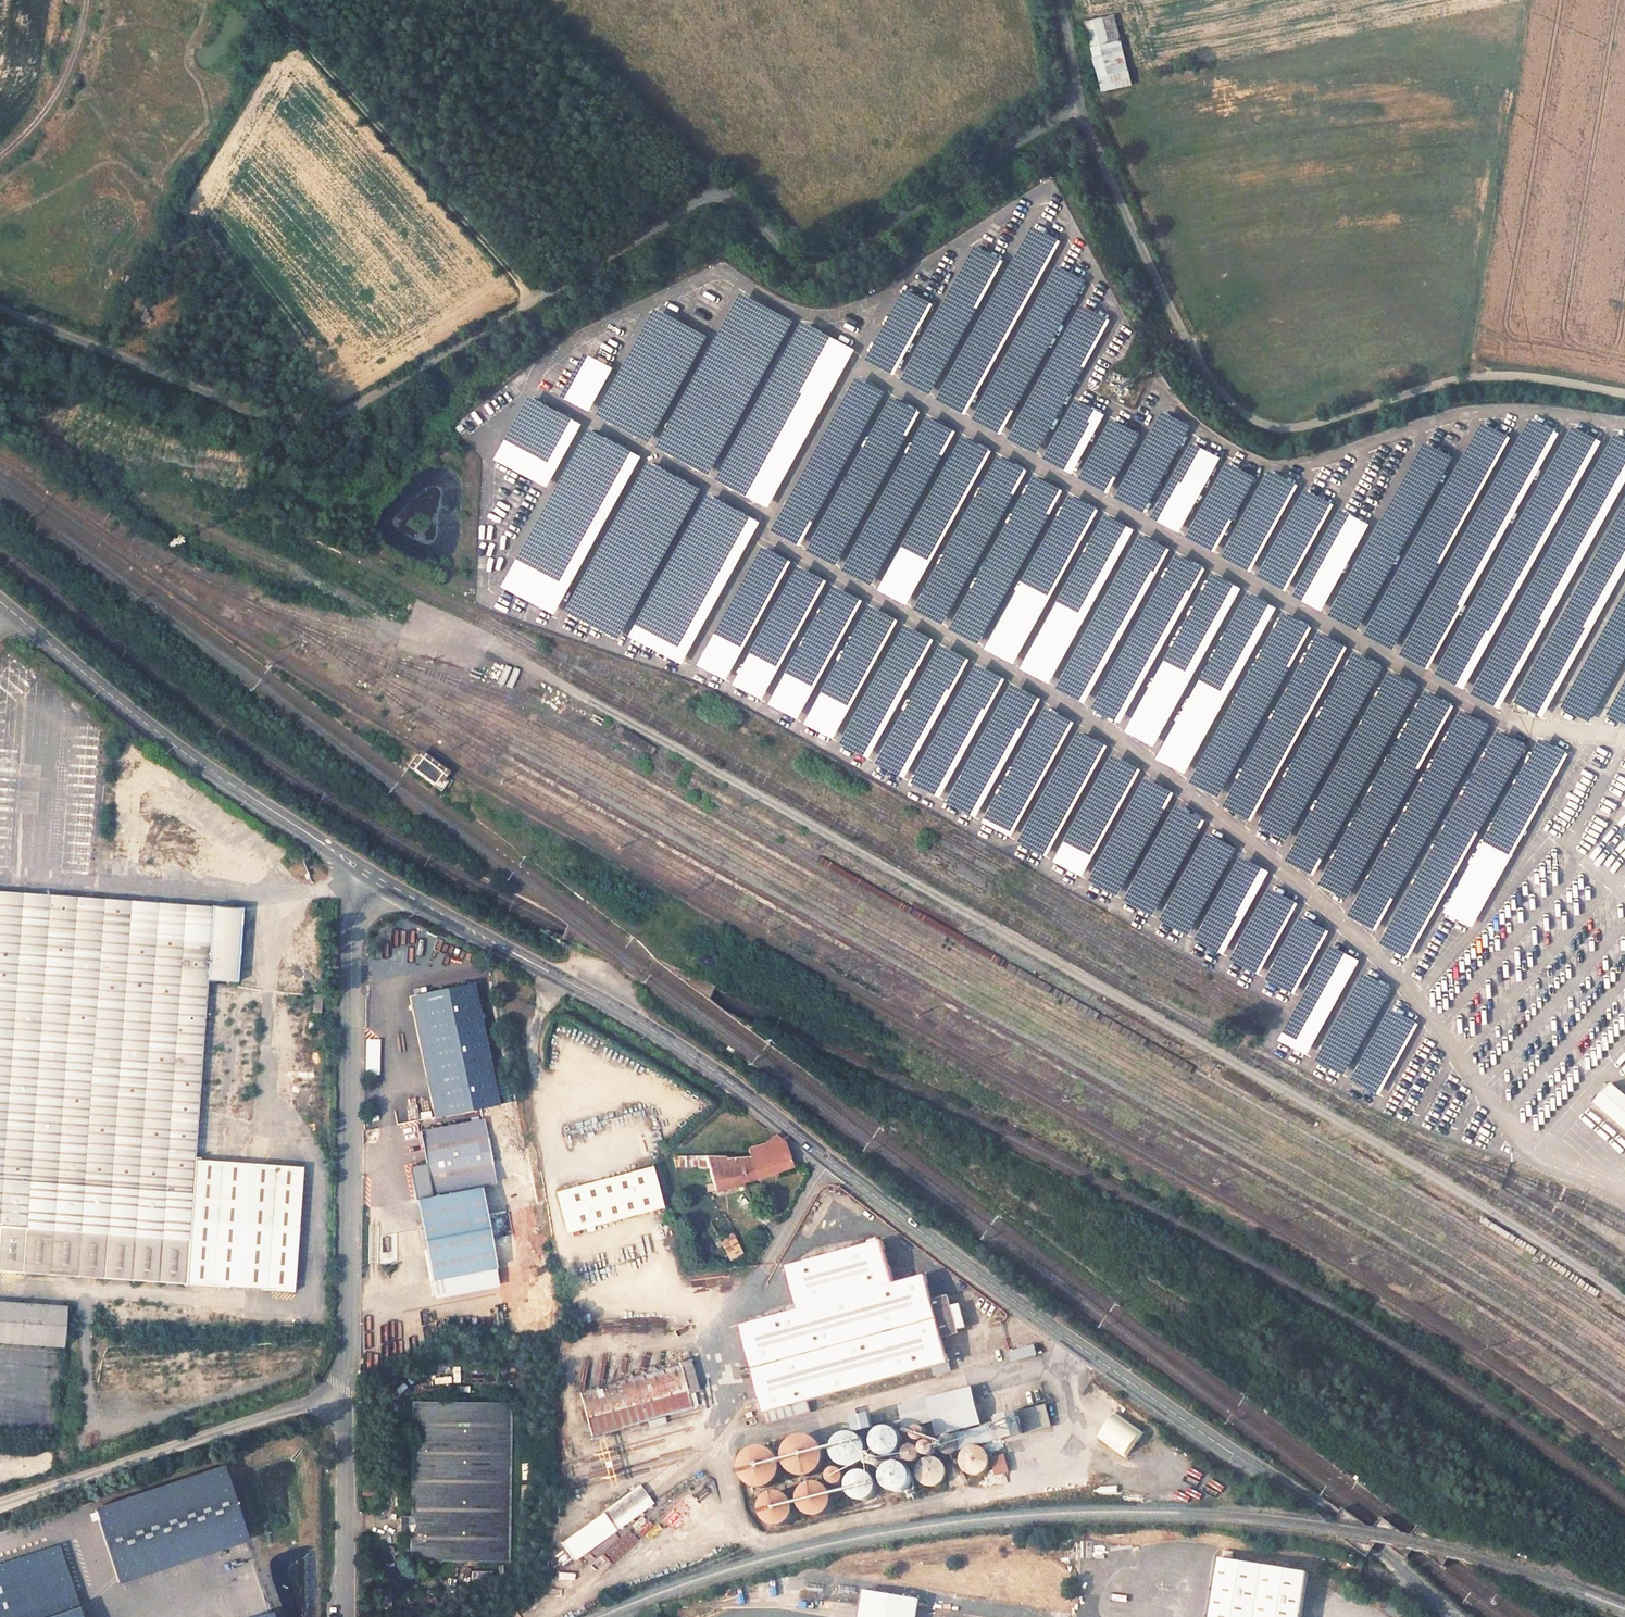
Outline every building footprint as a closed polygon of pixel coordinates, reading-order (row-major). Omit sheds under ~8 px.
[(1131,85),(1114,15),(1085,23),(1103,92),(1131,85)] [(1019,339),(1051,229),(1025,221),(1009,277),(1004,276),(999,292),(1001,292),(997,306),(986,303),(984,310),(991,312),(988,323),(977,320),(976,324),(983,326),(981,332),(996,336),(997,333),(1019,339)] [(866,360),(936,392),(1000,252),(970,239),(917,354),(908,350),(932,298),(901,284),(866,360)] [(1048,353),(1084,272),(1055,259),(1032,310),(1037,313),(1033,320),(1032,319),(1027,330),(1034,333),(1029,345),(1048,353)] [(769,404),(814,427),(854,348),(797,319),(795,321),(735,291),(711,337),(651,307),(598,411),(598,418),(643,441),(651,441),(672,401),(670,427),(682,428),(672,423),(678,411),(687,416),(692,405),(703,411),(718,412),(718,419),(728,420),(728,423),(738,424),(759,381),(758,398),(775,399),(779,401),(778,405),(769,404)] [(1078,375),(1092,347),(1085,344),(1080,356),(1081,356),(1073,372),(1078,375)] [(941,388),(937,395),(961,411),(966,404),(941,388)] [(547,490),(580,423),(528,397),(495,464),(547,490)] [(1180,442),(1191,422),(1165,407),(1156,422),(1175,432),(1172,438),(1180,442)] [(1482,419),(1478,431),(1501,439),(1505,427),(1482,419)] [(1037,449),(1046,426),(1046,425),(1035,421),(1030,434),(1013,427),(1009,438),(1037,449)] [(575,453),(593,460),(589,471),(585,468),(580,473),(579,476),(561,461),(507,596),(553,614),(567,599),(560,616),(617,639),(631,624),(624,641),(690,667),(751,516),(707,499),(704,502),(734,514),(741,520),(704,562),(694,553),(681,548),(685,538),(669,556),(698,485),(639,462),(642,453),(584,430),(575,453)] [(1054,435),(1043,455),(1070,470),(1085,444),(1064,432),(1060,438),(1054,435)] [(1434,485),(1454,452),(1426,436),(1406,470),(1434,485)] [(1208,475),(1219,453),(1191,438),(1186,448),(1198,454),(1191,467),(1208,475)] [(1205,496),(1186,535),(1217,550),(1254,471),(1226,458),(1212,486),(1213,487),(1208,498),(1205,496)] [(1252,569),(1296,479),(1268,465),(1248,505),(1247,504),(1240,517),(1246,520),(1240,531),(1233,528),(1220,554),(1252,569)] [(1109,480),(1084,467),(1080,476),(1105,488),(1109,480)] [(1290,588),(1330,497),(1302,485),(1277,542),(1272,540),(1257,574),(1290,588)] [(1169,513),(1156,505),(1151,513),(1177,529),(1194,502),(1181,494),(1169,513)] [(1349,556),(1368,519),(1339,505),(1326,530),(1333,533),(1331,538),(1332,538),(1328,545),(1349,556)] [(1527,668),(1514,705),(1545,716),(1558,679),(1527,668)] [(1609,682),(1596,675),(1591,683),(1576,675),(1559,705),(1588,721),(1609,682)] [(748,680),(743,686),(754,696),(759,689),(748,680)] [(804,698),(773,688),(767,705),(799,716),(804,698)] [(834,741),(867,755),(874,740),(861,735),(860,738),(838,729),(840,724),(844,714),(825,705),(824,707),(812,701),(802,724),(835,737),(834,741)] [(881,749),(874,758),(900,777),(910,762),(897,753),(894,758),(881,749)] [(407,767),(414,771),(423,760),(443,775),(434,787),(442,792),(449,783),(446,780),(450,774),(421,752),(418,756),(416,755),(407,767)] [(423,760),(414,771),(434,787),(443,775),(423,760)] [(976,817),(991,788),(969,777),(965,784),(956,779),(945,800),(976,817)] [(983,799),(985,829),(1020,827),(1018,797),(983,799)] [(1076,821),(1072,827),(1080,831),(1083,825),(1076,821)] [(1016,843),(1048,851),(1051,839),(1018,832),(1016,843)] [(1156,912),(1173,871),(1136,856),(1135,858),(1102,845),(1087,883),(1156,912)] [(1078,859),(1058,849),(1052,860),(1081,875),(1093,850),(1085,846),(1078,859)] [(1175,887),(1156,916),(1184,934),(1203,905),(1175,887)] [(1481,904),(1475,902),(1470,913),(1459,909),(1464,898),(1450,892),(1441,914),(1471,927),(1481,904)] [(297,1290),(301,1193),(192,1186),(207,980),(235,982),(240,910),(0,893),(0,1271),(297,1290)] [(1404,960),(1423,920),(1406,911),(1411,902),(1399,896),(1375,946),(1404,960)] [(1207,912),(1193,937),(1257,973),(1282,930),(1275,926),(1270,933),(1259,927),(1257,932),(1242,924),(1241,925),(1217,912),(1215,916),(1207,912)] [(1278,949),(1264,976),(1292,992),(1307,965),(1278,949)] [(712,960),(701,955),(697,962),(708,968),(712,960)] [(474,984),(417,996),(439,1103),(495,1091),(493,1080),(501,1078),(498,1063),(490,1064),(474,984)] [(1321,1037),(1312,1064),(1382,1088),(1390,1066),(1396,1082),(1399,1074),(1400,1073),(1406,1057),(1403,1059),(1417,1016),(1401,1011),(1396,1000),(1390,998),(1385,1011),(1378,1014),(1383,997),(1381,990),(1374,992),(1353,1000),(1349,1013),(1352,1020),(1332,1028),(1330,1034),(1321,1037)] [(315,1051),(290,1047),(287,1087),(312,1090),(315,1051)] [(424,1055),(413,1058),(416,1068),(427,1065),(424,1055)] [(1624,1129),(1624,1096),(1612,1084),(1595,1103),(1624,1129)] [(392,1107),(393,1122),(428,1118),(427,1104),(392,1107)] [(482,1119),(418,1132),(430,1196),(478,1187),(495,1183),(482,1119)] [(713,1183),(716,1192),(791,1167),(785,1144),(776,1138),(760,1147),(748,1150),(750,1158),(725,1159),(725,1157),(707,1157),(709,1167),(713,1183)] [(709,1167),(707,1157),(673,1157),(676,1166),(709,1167)] [(652,1170),(561,1193),(570,1229),(661,1206),(652,1170)] [(707,1194),(716,1192),(713,1183),(705,1186),(707,1194)] [(496,1281),(478,1187),(430,1196),(414,1199),(432,1293),(496,1281)] [(742,1326),(770,1423),(811,1412),(808,1402),(950,1362),(943,1338),(957,1334),(956,1330),(965,1327),(958,1305),(950,1308),(947,1298),(933,1302),(927,1276),(895,1285),(883,1243),(789,1268),(800,1311),(742,1326)] [(0,1303),(0,1343),(64,1347),(66,1308),(0,1303)] [(1009,1353),(1011,1357),(1036,1350),(1034,1346),(1009,1353)] [(1037,1355),(1036,1350),(1011,1357),(1012,1362),(1037,1355)] [(679,1366),(581,1394),(592,1436),(691,1407),(688,1395),(698,1391),(689,1360),(678,1363),(679,1366)] [(615,1364),(591,1371),(595,1385),(619,1378),(615,1364)] [(955,1393),(957,1402),(971,1399),(968,1389),(955,1393)] [(935,1410),(948,1405),(946,1395),(931,1399),(935,1410)] [(909,1416),(917,1414),(921,1413),(928,1411),(924,1397),(906,1403),(909,1416)] [(963,1433),(968,1432),(971,1431),(974,1429),(976,1426),(978,1421),(978,1415),(976,1410),(972,1406),(966,1404),(960,1404),(956,1406),(953,1409),(950,1413),(949,1419),(950,1423),(952,1427),(955,1429),(959,1432),(963,1433)] [(410,1518),(410,1534),(410,1558),(508,1560),(510,1406),(412,1405),(410,1518)] [(1016,1412),(1022,1434),(1050,1427),(1045,1405),(1016,1412)] [(855,1418),(859,1432),(875,1428),(875,1426),(900,1418),(898,1410),(873,1417),(872,1414),(855,1418)] [(1001,1423),(1005,1439),(1022,1434),(1016,1412),(1000,1416),(1001,1423)] [(921,1413),(917,1414),(914,1415),(910,1418),(908,1421),(907,1425),(906,1430),(908,1434),(910,1438),(913,1440),(916,1442),(920,1443),(924,1442),(929,1440),(932,1437),(935,1431),(935,1425),(935,1423),(930,1416),(926,1414),(921,1413)] [(1005,1439),(1001,1423),(968,1432),(970,1438),(972,1448),(1005,1439)] [(881,1429),(879,1431),(877,1433),(876,1434),(875,1436),(874,1444),(875,1447),(877,1451),(878,1452),(881,1455),(888,1456),(894,1455),(896,1455),(899,1452),(902,1449),(902,1447),(903,1441),(902,1435),(899,1432),(895,1429),(890,1427),(887,1427),(881,1429)] [(856,1468),(861,1466),(863,1464),(867,1458),(868,1456),(869,1453),(868,1448),(868,1446),(864,1440),(863,1438),(855,1435),(851,1434),(848,1435),(841,1438),(839,1440),(836,1443),(835,1447),(834,1450),(834,1453),(835,1455),(837,1460),(838,1462),(842,1465),(846,1468),(854,1468),(856,1468)] [(799,1438),(795,1440),(793,1442),(791,1443),(788,1448),(786,1455),(786,1462),(788,1466),(789,1468),(791,1470),(794,1473),(801,1476),(804,1477),(807,1477),(810,1476),(817,1473),(819,1472),(821,1470),(824,1466),(825,1461),(826,1456),(824,1450),(822,1446),(820,1444),(818,1442),(813,1438),(811,1438),(808,1437),(805,1437),(802,1438),(799,1438)] [(913,1445),(901,1453),(907,1461),(918,1453),(913,1445)] [(760,1449),(753,1451),(750,1453),(748,1455),(746,1458),(744,1462),(743,1465),(743,1473),(746,1479),(749,1483),(751,1485),(755,1487),(759,1488),(761,1489),(771,1487),(776,1484),(778,1482),(782,1476),(783,1472),(783,1469),(782,1463),(780,1458),(777,1454),(776,1453),(772,1451),(770,1450),(768,1449),(763,1448),(760,1449)] [(977,1448),(972,1448),(969,1449),(965,1451),(962,1455),(960,1461),(961,1467),(963,1471),(967,1474),(971,1476),(976,1476),(980,1475),(983,1473),(986,1471),(988,1466),(988,1462),(988,1457),(985,1453),(982,1450),(977,1448)] [(929,1457),(926,1458),(924,1459),(920,1463),(918,1468),(917,1471),(918,1477),(920,1480),(922,1482),(924,1483),(931,1486),(934,1485),(941,1482),(943,1480),(945,1477),(946,1474),(946,1471),(945,1467),(944,1464),(941,1461),(938,1459),(936,1458),(932,1457),(929,1457)] [(899,1461),(893,1462),(889,1464),(888,1465),(886,1466),(884,1471),(883,1476),(885,1482),(886,1484),(888,1486),(889,1487),(900,1489),(902,1489),(904,1488),(908,1484),(911,1479),(912,1476),(911,1473),(909,1467),(906,1464),(904,1463),(899,1461)] [(224,1468),(96,1510),(119,1583),(248,1541),(224,1468)] [(858,1472),(855,1474),(853,1476),(852,1477),(850,1480),(849,1486),(851,1491),(852,1494),(854,1496),(856,1498),(858,1498),(860,1499),(867,1499),(871,1498),(875,1494),(877,1491),(878,1486),(877,1480),(876,1478),(873,1475),(871,1473),(867,1471),(861,1471),(858,1472)] [(801,1492),(800,1497),(801,1501),(802,1504),(804,1509),(807,1511),(812,1514),(815,1515),(820,1514),(826,1512),(828,1510),(832,1506),(834,1501),(834,1497),(833,1494),(832,1492),(830,1488),(828,1486),(824,1483),(822,1482),(820,1482),(815,1482),(812,1482),(809,1484),(807,1485),(805,1487),(801,1492)] [(617,1532),(654,1505),(639,1485),(604,1513),(617,1532)] [(776,1491),(772,1492),(771,1493),(769,1493),(765,1497),(764,1499),(762,1503),(762,1508),(763,1513),(766,1518),(767,1519),(775,1523),(781,1523),(784,1522),(788,1521),(790,1519),(793,1515),(794,1512),(795,1507),(795,1504),(792,1497),(789,1495),(782,1491),(776,1491)] [(399,1533),(410,1534),(410,1518),(400,1517),(399,1533)] [(58,1546),(0,1565),(0,1616),(81,1616),(58,1546)] [(1210,1616),(1301,1616),(1309,1573),(1219,1559),(1210,1616)] [(861,1616),(917,1616),(919,1610),(920,1600),(865,1592),(863,1601),(862,1612),(861,1616)] [(1382,1608),(1394,1616),(1396,1616),(1400,1612),(1386,1603),(1382,1608)]
